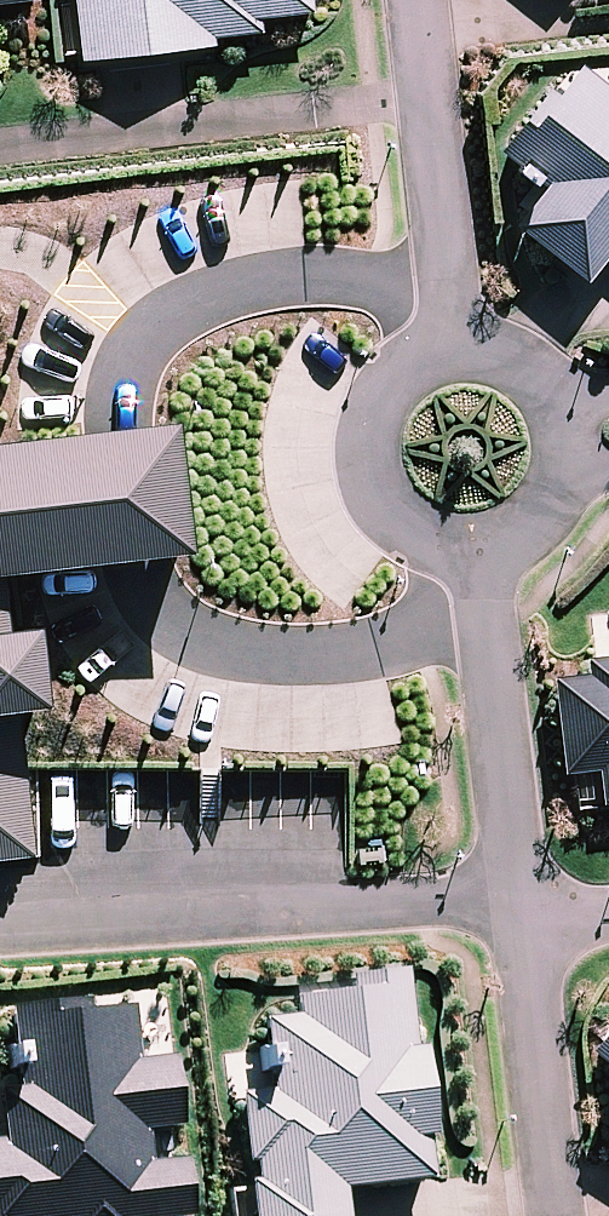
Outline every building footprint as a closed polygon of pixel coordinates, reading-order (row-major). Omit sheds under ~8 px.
[(87,55),(264,37),(261,11),(312,5),(312,0),(81,0),(87,55)] [(586,70),(530,143),(565,169),(523,224),(586,272),(608,242),(608,87),(586,70)] [(127,513),(166,508),(152,372),(113,376),(0,388),(0,529),(127,513)] [(31,825),(0,595),(0,828),(31,825)] [(586,657),(589,677),(565,680),(579,802),(608,799),(608,654),(586,657)] [(259,1215),(353,1215),(351,1167),(429,1164),(422,964),(290,968),(294,1086),(255,1088),(259,1215)] [(129,984),(25,987),(30,1135),(0,1136),(0,1215),(182,1215),(179,1141),(145,1143),(144,1109),(178,1108),(176,1045),(131,1046),(129,984)] [(601,1047),(608,1053),(608,1036),(601,1047)]
